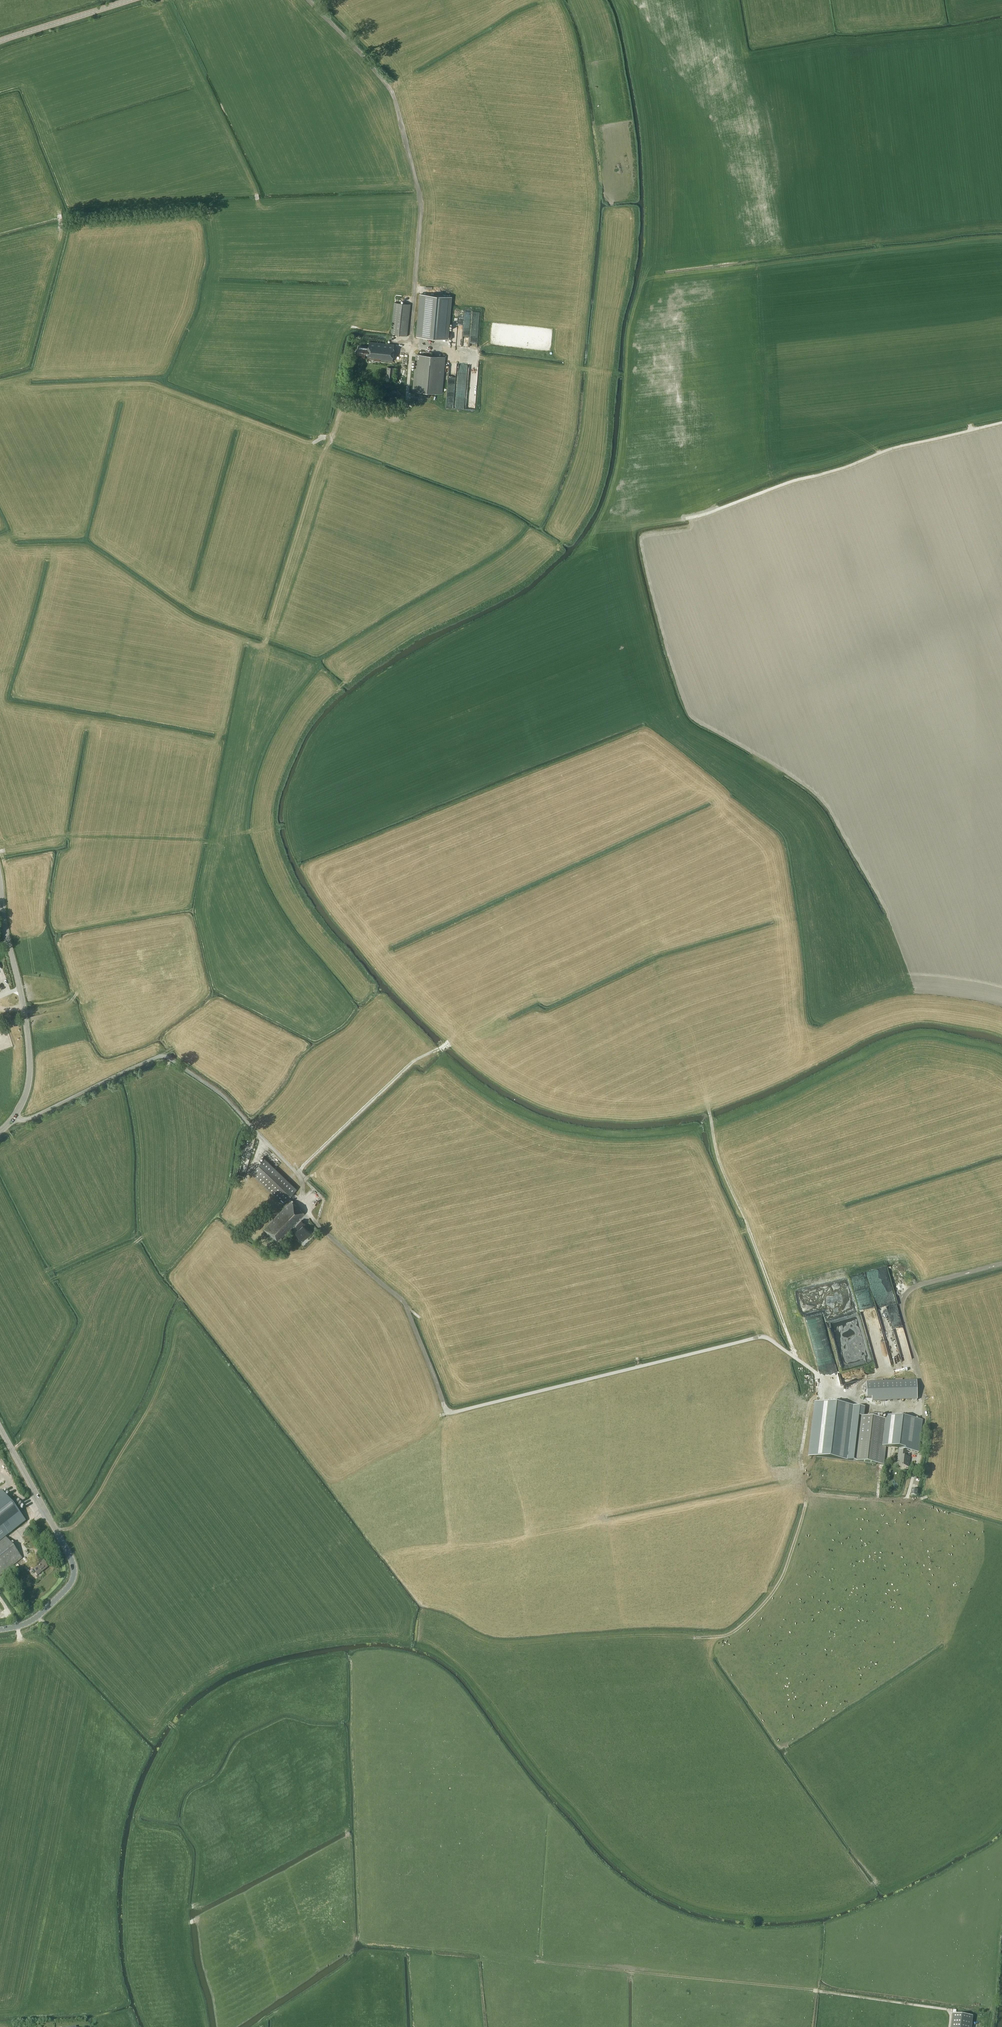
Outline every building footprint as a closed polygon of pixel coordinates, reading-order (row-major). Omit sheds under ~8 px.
[(420,294),(417,336),(447,338),(451,297),(420,294)] [(411,304),(394,302),(391,334),(407,336),(411,304)] [(394,344),(369,342),(369,347),(359,346),(358,350),(357,350),(356,350),(356,351),(356,352),(356,353),(357,354),(358,354),(362,355),(361,356),(368,357),(368,358),(374,359),(374,360),(380,361),(380,360),(392,361),(394,344)] [(446,357),(415,354),(412,391),(442,394),(446,357)] [(450,364),(446,407),(466,409),(468,378),(457,377),(458,365),(450,364)] [(396,368),(387,367),(385,380),(394,381),(396,368)] [(297,1188),(264,1158),(251,1173),(285,1206),(264,1229),(268,1233),(267,1233),(271,1237),(272,1236),(276,1241),(278,1239),(280,1240),(305,1213),(288,1197),(297,1188)] [(305,1224),(301,1220),(296,1225),(299,1228),(295,1233),(303,1241),(311,1233),(304,1226),(305,1224)] [(885,1382),(866,1383),(866,1390),(867,1394),(866,1394),(867,1398),(872,1398),(872,1401),(881,1401),(890,1401),(890,1382),(889,1382),(885,1382)] [(902,1404),(903,1383),(892,1383),(891,1410),(903,1411),(903,1404),(902,1404)] [(816,1402),(810,1456),(876,1464),(884,1465),(886,1446),(899,1448),(898,1460),(899,1460),(899,1466),(908,1467),(909,1457),(906,1457),(907,1451),(918,1452),(922,1420),(886,1416),(885,1419),(858,1416),(859,1407),(841,1405),(841,1402),(836,1401),(835,1404),(816,1402)] [(0,1491),(0,1540),(25,1521),(1,1491),(0,1491)] [(0,1542),(0,1575),(22,1558),(6,1537),(0,1542)] [(26,1557),(19,1563),(22,1566),(29,1561),(26,1557)] [(47,1568),(40,1559),(30,1568),(37,1576),(47,1568)] [(954,2013),(952,2026),(973,2026),(974,2015),(954,2013)]
